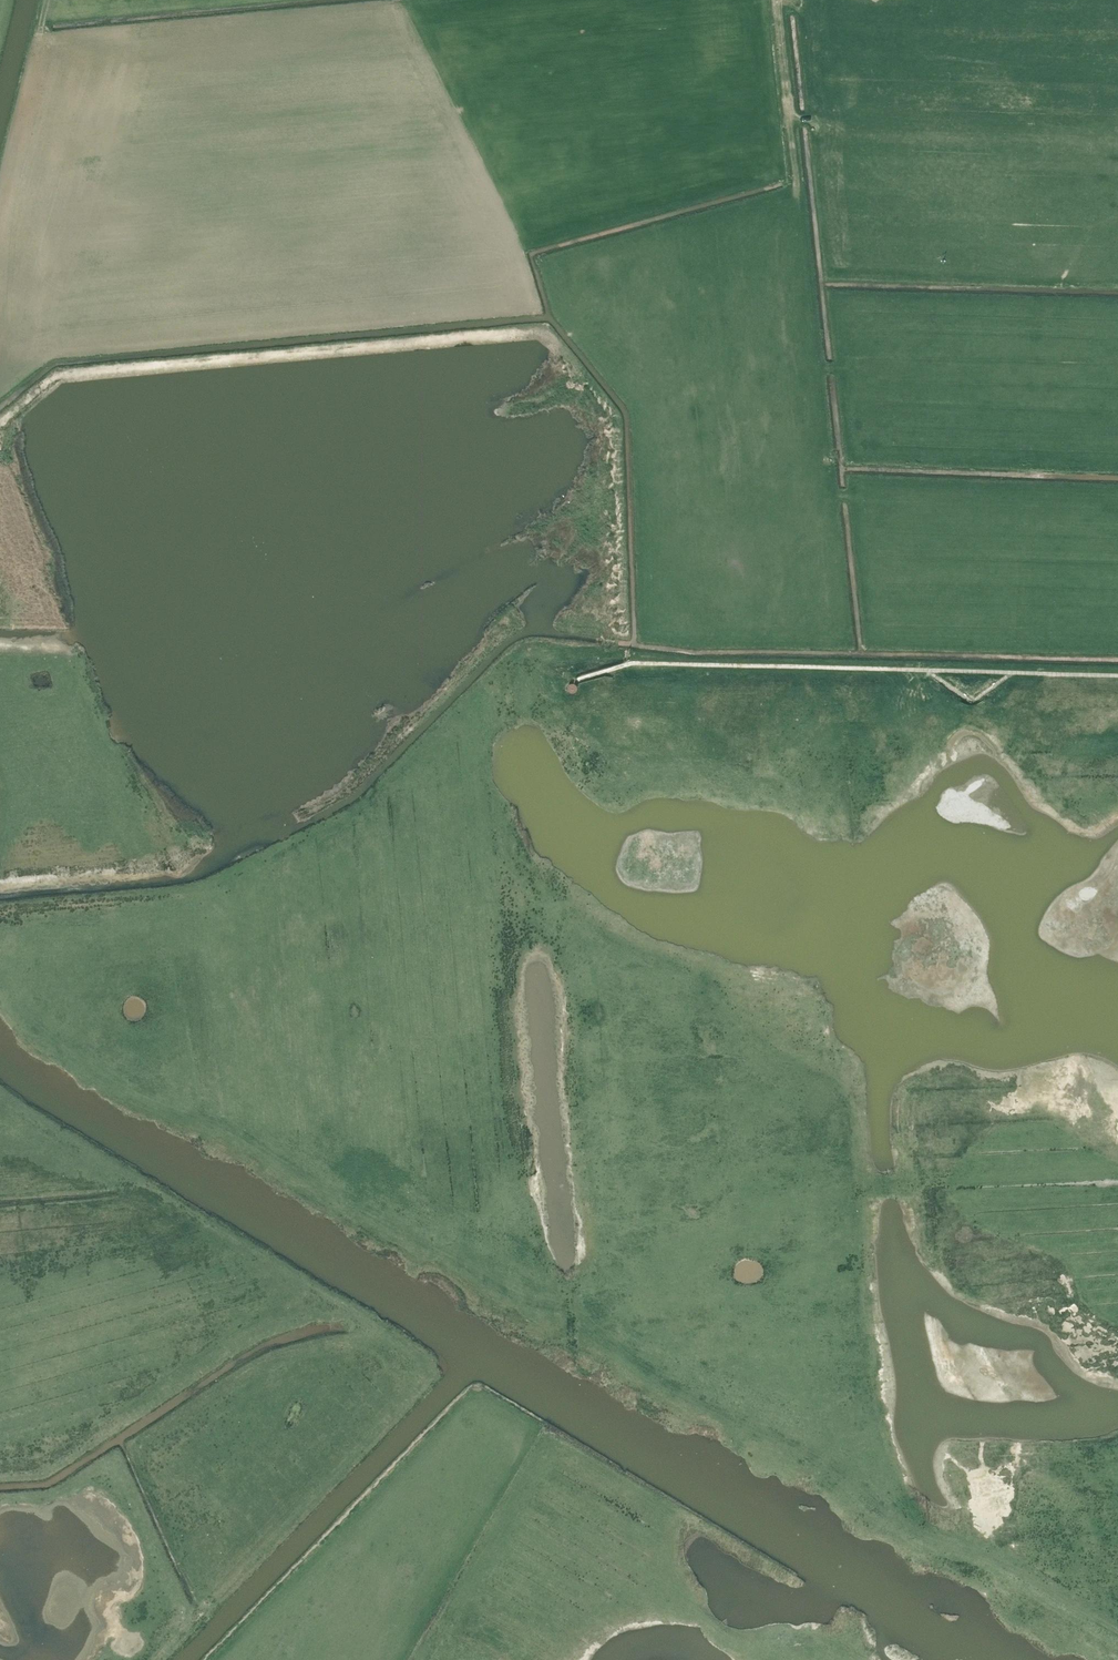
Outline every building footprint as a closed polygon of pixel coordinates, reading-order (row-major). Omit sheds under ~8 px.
[(570,691),(572,692),(573,692),(574,692),(575,691),(576,690),(577,689),(577,688),(577,687),(577,685),(576,684),(575,683),(574,682),(572,682),(570,683),(569,684),(568,685),(568,687),(568,689),(569,690),(570,691)]
